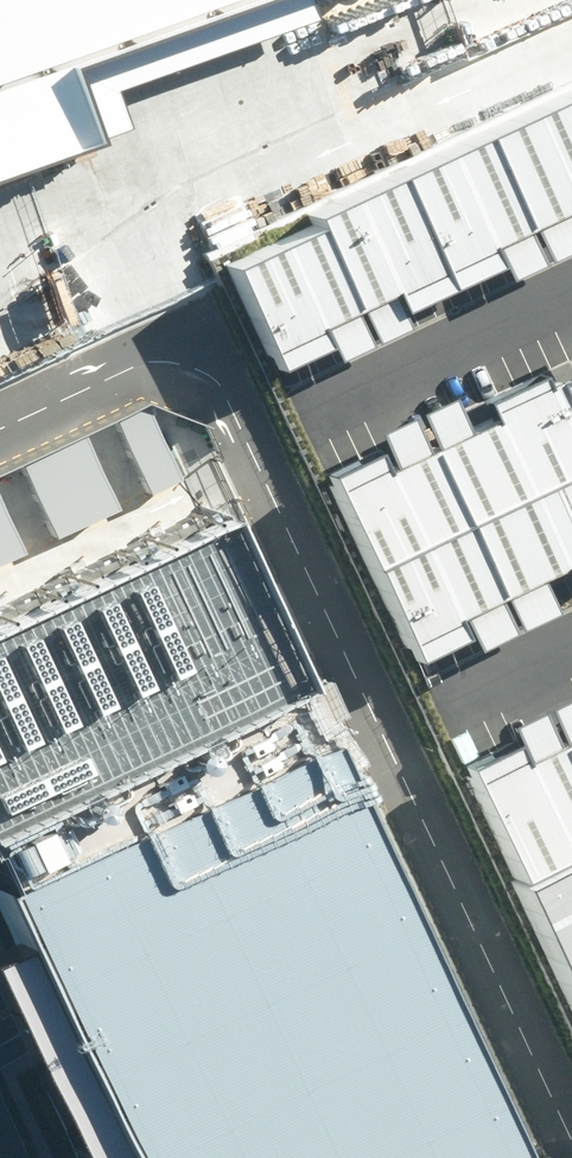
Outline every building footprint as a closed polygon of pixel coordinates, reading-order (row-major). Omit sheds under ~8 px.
[(59,141),(25,49),(162,0),(0,0),(0,162),(59,141)] [(482,128),(525,220),(545,209),(566,198),(571,210),(571,209),(571,85),(482,128)] [(482,128),(395,166),(447,277),(490,256),(482,239),(503,229),(525,220),(482,128)] [(447,277),(395,166),(312,205),(315,211),(355,295),(370,288),(385,280),(395,302),(447,277)] [(315,211),(222,254),(271,356),(316,335),(308,317),(331,306),(355,295),(315,211)] [(460,515),(571,459),(571,404),(559,376),(551,361),(479,394),(489,414),(446,433),(428,441),(460,515)] [(571,404),(571,371),(559,376),(571,404)] [(146,488),(182,470),(147,398),(111,415),(146,488)] [(53,532),(116,502),(80,429),(18,459),(53,532)] [(363,557),(460,515),(428,441),(401,453),(375,464),(366,446),(322,466),(363,557)] [(460,515),(491,586),(511,576),(555,555),(564,574),(571,571),(571,459),(460,515)] [(24,546),(0,496),(0,558),(24,546)] [(0,593),(0,913),(5,925),(0,927),(0,1029),(57,1157),(488,1157),(198,502),(0,593)] [(491,586),(460,515),(363,557),(404,646),(450,625),(442,608),(467,597),(491,586)] [(555,730),(571,765),(571,723),(555,730)] [(458,757),(509,867),(571,838),(571,765),(555,730),(529,742),(513,750),(506,734),(458,757)] [(513,884),(571,1011),(571,857),(513,884)]
